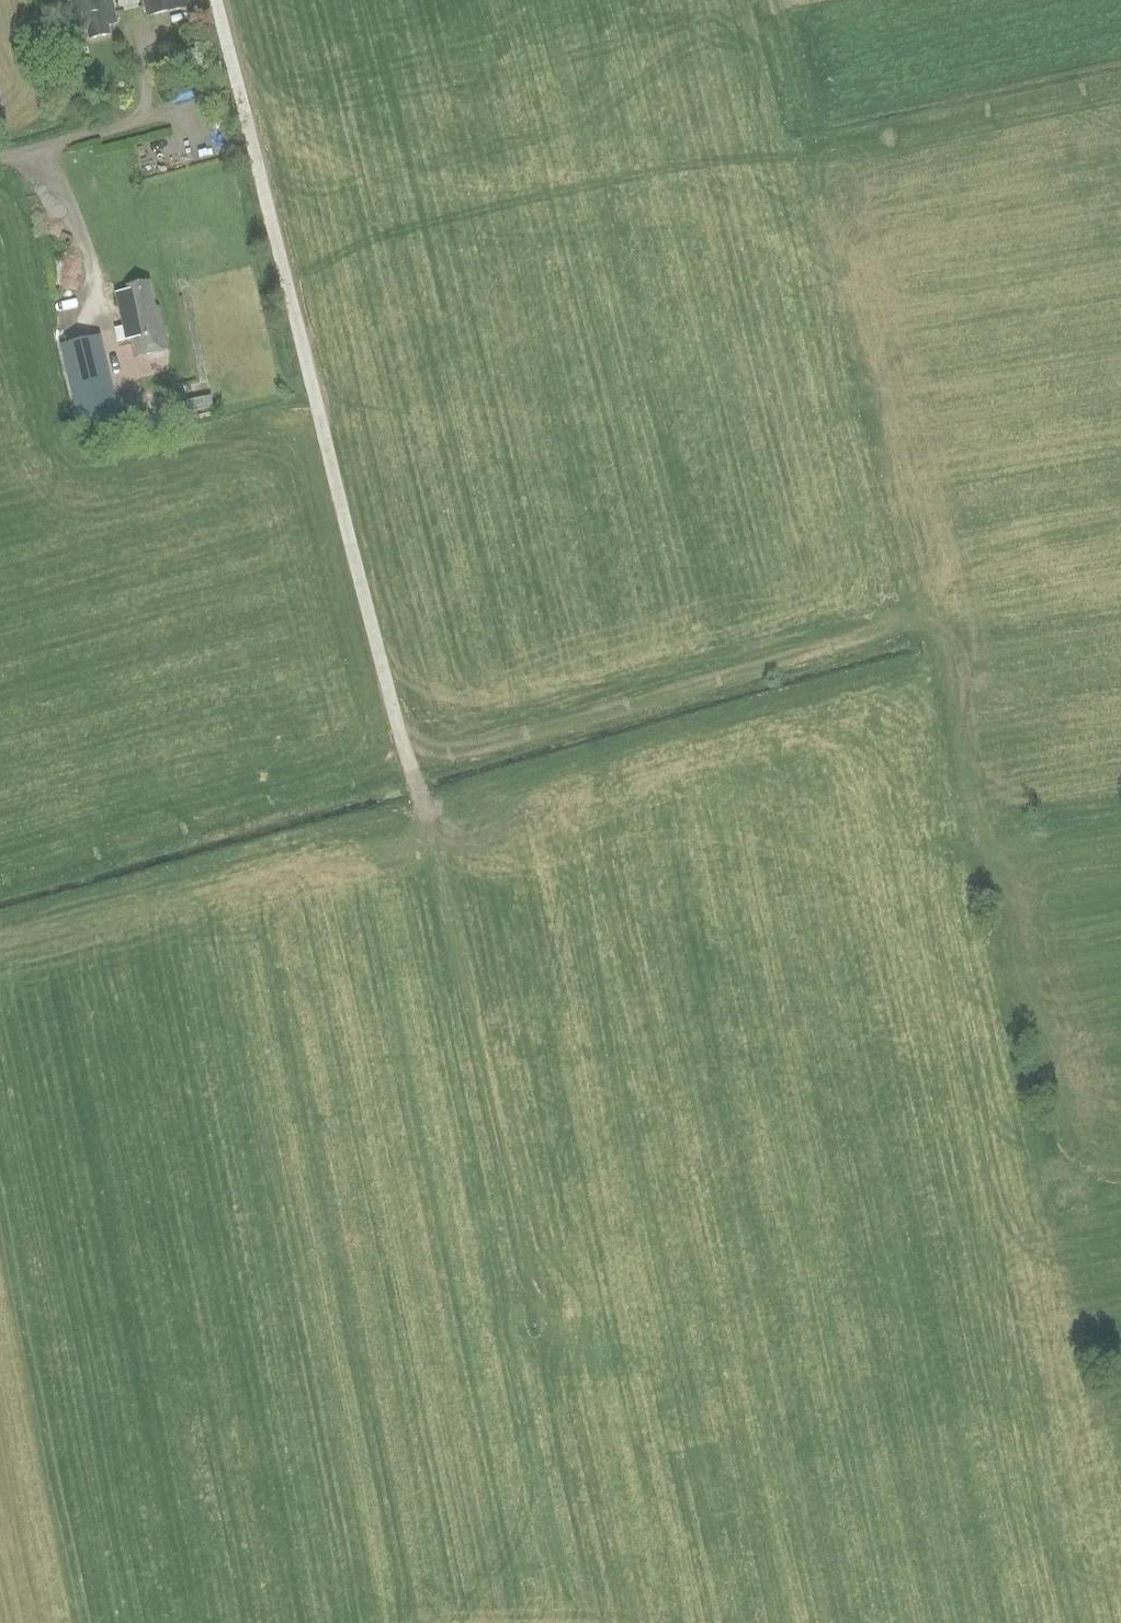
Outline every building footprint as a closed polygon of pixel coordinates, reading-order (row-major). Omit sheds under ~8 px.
[(76,14),(80,32),(86,30),(87,37),(110,32),(109,27),(117,25),(112,6),(107,7),(106,0),(72,0),(76,14)] [(147,18),(190,8),(188,0),(142,0),(147,18)] [(57,289),(85,286),(83,275),(56,278),(57,289)] [(118,343),(127,341),(134,339),(138,355),(168,349),(159,306),(155,307),(150,281),(126,286),(126,291),(117,293),(124,327),(116,329),(118,343)] [(101,337),(62,346),(82,430),(121,421),(101,337)] [(192,408),(215,404),(213,394),(190,398),(192,408)]
